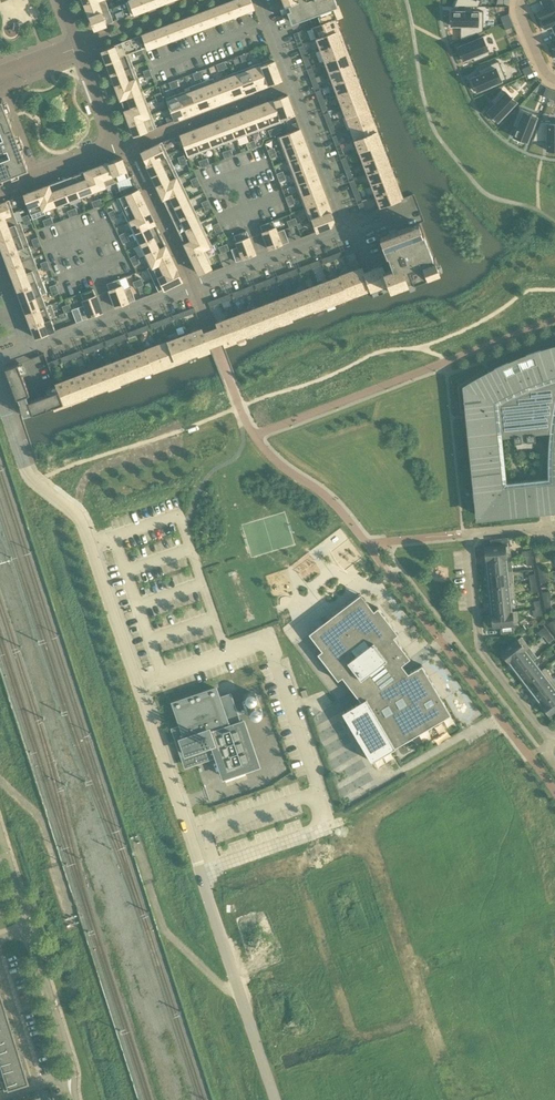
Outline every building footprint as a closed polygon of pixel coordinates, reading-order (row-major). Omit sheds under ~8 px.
[(106,0),(98,0),(85,5),(90,17),(109,9),(106,0)] [(129,1),(134,14),(146,9),(143,0),(129,0),(129,1)] [(146,9),(158,5),(156,0),(143,0),(146,9)] [(225,3),(230,17),(242,12),(237,0),(233,0),(225,3)] [(242,12),(254,8),(251,0),(237,0),(242,12)] [(291,22),(308,15),(313,27),(334,19),(342,17),(335,0),(283,0),(291,22)] [(541,2),(543,8),(538,11),(542,20),(554,14),(554,0),(544,0),(541,2)] [(109,9),(90,17),(94,29),(134,14),(129,1),(125,3),(119,5),(109,9)] [(225,3),(213,7),(218,21),(230,17),(225,3)] [(213,7),(201,12),(206,26),(218,21),(213,7)] [(451,11),(451,26),(460,26),(460,40),(483,31),(483,11),(451,11)] [(201,12),(189,16),(195,30),(206,26),(201,12)] [(509,14),(500,17),(503,23),(511,20),(509,14)] [(542,20),(545,29),(552,26),(554,32),(554,14),(542,20)] [(189,16),(178,21),(183,35),(195,30),(189,16)] [(334,19),(313,27),(317,38),(338,30),(334,19)] [(511,20),(503,23),(505,30),(514,26),(511,20)] [(178,21),(166,25),(171,39),(183,35),(178,21)] [(166,25),(154,30),(159,44),(171,39),(166,25)] [(154,30),(142,35),(146,47),(147,48),(159,44),(154,30)] [(338,30),(317,38),(321,49),(343,41),(338,30)] [(106,62),(146,47),(142,35),(102,50),(106,62)] [(482,36),(458,46),(464,60),(472,57),(474,61),(490,55),(482,36)] [(343,41),(321,49),(325,61),(347,53),(343,41)] [(347,53),(325,61),(330,72),(351,64),(347,53)] [(129,54),(106,62),(111,74),(133,66),(129,54)] [(273,58),(261,62),(269,85),(281,80),(273,58)] [(472,80),(470,81),(474,90),(476,89),(477,92),(506,79),(499,61),(478,69),(480,74),(471,78),(472,80)] [(261,62),(249,67),(257,89),(269,85),(261,62)] [(351,64),(330,72),(334,83),(355,75),(351,64)] [(530,65),(522,69),(525,75),(533,72),(530,65)] [(111,74),(116,86),(138,78),(133,66),(111,74)] [(249,67),(237,71),(245,94),(257,89),(249,67)] [(225,76),(226,79),(233,98),(245,94),(237,71),(225,76)] [(355,75),(334,83),(338,94),(360,86),(355,75)] [(116,86),(120,99),(142,90),(138,78),(116,86)] [(213,78),(201,82),(210,107),(222,102),(215,83),(213,78)] [(226,79),(215,83),(222,102),(233,98),(226,79)] [(188,87),(190,92),(198,112),(210,107),(201,82),(188,87)] [(360,86),(338,94),(342,105),(364,97),(360,86)] [(546,88),(543,96),(549,98),(553,90),(546,88)] [(494,104),(487,111),(489,112),(487,114),(495,121),(496,120),(498,121),(516,102),(506,92),(505,92),(501,89),(490,101),(494,104)] [(120,99),(125,111),(147,103),(142,90),(120,99)] [(190,92),(178,96),(186,116),(198,112),(190,92)] [(287,94),(275,99),(282,119),(283,119),(294,114),(287,94)] [(186,116),(178,96),(167,101),(172,116),(174,120),(174,121),(186,116)] [(342,105),(346,116),(347,117),(368,109),(364,97),(342,105)] [(28,168),(2,99),(0,99),(0,178),(28,168)] [(275,99),(263,104),(271,126),(284,121),(283,119),(282,119),(275,99)] [(125,111),(129,123),(152,115),(147,103),(125,111)] [(544,120),(554,120),(554,103),(545,103),(544,120)] [(263,104),(251,108),(260,130),(271,126),(263,104)] [(519,107),(512,126),(517,128),(513,136),(527,142),(538,115),(519,107)] [(251,108),(239,113),(248,135),(260,130),(251,108)] [(346,116),(344,117),(348,129),(351,128),(372,120),(368,109),(347,117),(346,116)] [(239,113),(227,117),(236,139),(248,135),(239,113)] [(152,115),(129,123),(134,136),(156,128),(152,115)] [(227,117),(216,122),(224,144),(236,139),(227,117)] [(372,120),(351,128),(355,139),(376,131),(372,120)] [(532,141),(547,141),(547,150),(554,150),(554,121),(540,121),(532,141)] [(216,122),(204,126),(212,148),(224,144),(216,122)] [(204,126),(192,131),(200,153),(212,148),(204,126)] [(278,137),(282,149),(304,141),(300,128),(299,129),(295,130),(278,137)] [(200,153),(192,131),(180,135),(188,157),(200,153)] [(381,142),(376,131),(355,139),(351,141),(355,152),(359,150),(381,142)] [(282,149),(287,161),(309,152),(304,141),(282,149)] [(141,152),(146,164),(168,153),(162,142),(141,152)] [(381,142),(359,150),(364,161),(385,153),(381,142)] [(287,161),(291,173),(313,164),(309,152),(287,161)] [(146,164),(152,175),(173,165),(168,153),(146,164)] [(385,153),(364,161),(368,173),(389,164),(385,153)] [(122,157),(110,162),(117,182),(116,182),(122,196),(138,188),(132,175),(129,176),(122,157)] [(97,167),(105,186),(116,182),(117,182),(110,162),(97,167)] [(291,173),(296,185),(318,176),(313,164),(291,173)] [(389,164),(368,173),(372,184),(393,176),(389,164)] [(152,175),(157,187),(179,176),(173,165),(152,175)] [(106,189),(105,186),(97,167),(85,171),(93,193),(106,189)] [(81,198),(93,193),(85,171),(73,176),(81,198)] [(69,203),(81,198),(73,176),(61,180),(69,203)] [(157,187),(163,198),(184,188),(179,176),(157,187)] [(296,185),(300,196),(322,188),(318,176),(296,185)] [(393,176),(372,184),(376,195),(398,187),(393,176)] [(57,207),(69,203),(61,180),(48,185),(57,207)] [(45,212),(57,207),(48,185),(36,190),(45,212)] [(398,187),(376,195),(381,207),(402,199),(398,187)] [(117,199),(123,210),(144,200),(138,188),(122,196),(117,199)] [(163,198),(168,209),(190,199),(184,188),(163,198)] [(300,196),(305,208),(327,200),(322,188),(300,196)] [(46,214),(45,212),(36,190),(24,194),(33,219),(46,214)] [(190,199),(168,209),(174,221),(195,211),(190,199)] [(14,212),(9,200),(0,203),(0,218),(14,212)] [(123,210),(128,222),(149,212),(144,200),(123,210)] [(312,220),(312,219),(331,212),(327,200),(305,208),(309,221),(312,220)] [(195,211),(174,221),(179,232),(201,222),(195,211)] [(18,223),(17,223),(14,212),(0,218),(0,230),(18,223)] [(128,222),(134,233),(155,223),(149,212),(128,222)] [(331,212),(312,219),(312,220),(316,231),(332,225),(334,220),(331,212)] [(273,221),(260,225),(269,249),(289,242),(284,229),(277,232),(273,221)] [(25,233),(20,222),(17,223),(18,223),(0,230),(0,243),(25,233)] [(201,222),(179,232),(185,244),(206,233),(201,222)] [(134,233),(139,245),(160,234),(155,223),(134,233)] [(383,266),(364,273),(368,283),(367,284),(370,289),(372,297),(408,283),(407,281),(412,279),(413,281),(439,271),(434,259),(433,259),(419,223),(379,238),(386,256),(387,255),(392,268),(384,271),(383,266)] [(247,230),(234,235),(238,247),(231,249),(231,250),(236,262),(256,254),(247,230)] [(4,255),(29,245),(25,233),(0,243),(4,255)] [(206,233),(185,244),(190,255),(202,249),(203,250),(212,245),(206,233)] [(139,245),(144,256),(166,246),(160,234),(139,245)] [(4,255),(9,266),(34,257),(29,245),(4,255)] [(144,256),(150,267),(171,257),(166,246),(144,256)] [(202,249),(190,255),(199,274),(211,268),(203,250),(202,249)] [(9,266),(13,278),(38,269),(34,257),(9,266)] [(147,268),(153,280),(177,269),(171,257),(150,267),(147,268)] [(362,268),(351,272),(359,293),(370,289),(367,284),(368,283),(364,273),(362,268)] [(13,278),(18,290),(42,281),(38,269),(13,278)] [(177,269),(153,280),(159,291),(163,289),(182,280),(177,269)] [(351,272),(340,276),(348,298),(359,293),(351,272)] [(340,276),(328,281),(337,302),(348,298),(340,276)] [(124,290),(119,279),(107,283),(116,307),(135,300),(131,287),(124,290)] [(22,302),(42,294),(42,295),(47,293),(42,281),(18,290),(22,302)] [(328,281),(317,285),(325,306),(337,302),(328,281)] [(317,285),(306,289),(314,310),(325,306),(317,285)] [(78,307),(83,320),(102,312),(93,289),(81,293),(85,305),(78,307)] [(306,289),(295,293),(303,315),(314,310),(306,289)] [(295,293),(284,297),(292,319),(303,315),(295,293)] [(42,294),(22,302),(27,314),(46,306),(42,295),(42,294)] [(284,297),(272,302),(281,323),(292,319),(284,297)] [(272,302),(261,306),(269,327),(281,323),(272,302)] [(27,314),(31,326),(51,318),(56,316),(51,304),(46,306),(27,314)] [(261,306),(250,310),(258,332),(269,327),(261,306)] [(250,310),(239,314),(247,336),(258,332),(250,310)] [(239,314),(228,319),(236,340),(247,336),(239,314)] [(51,318),(31,326),(36,338),(55,330),(51,318)] [(217,327),(210,330),(215,343),(222,340),(224,345),(236,340),(228,319),(216,323),(217,327)] [(202,329),(190,333),(198,355),(210,350),(209,346),(215,343),(210,330),(204,333),(202,329)] [(179,337),(187,359),(198,355),(190,333),(179,337)] [(168,342),(176,363),(187,359),(179,337),(168,342)] [(157,346),(165,367),(176,363),(168,342),(157,346)] [(145,350),(153,371),(165,367),(157,346),(145,350)] [(466,386),(466,393),(468,410),(471,444),(471,446),(476,489),(478,513),(478,515),(481,515),(491,514),(503,512),(506,512),(527,510),(538,509),(538,505),(536,483),(536,480),(528,481),(528,479),(506,481),(502,446),(501,436),(513,435),(514,441),(517,441),(518,446),(518,447),(517,447),(515,447),(514,448),(515,448),(518,448),(521,447),(523,447),(526,446),(529,446),(532,446),(531,446),(530,446),(529,446),(528,446),(528,440),(533,440),(532,433),(547,432),(547,435),(547,439),(546,442),(546,446),(546,453),(546,460),(547,467),(547,474),(547,479),(549,508),(549,509),(550,510),(550,511),(550,512),(550,513),(551,513),(551,514),(552,514),(553,514),(553,513),(554,513),(554,512),(554,511),(554,509),(554,347),(551,348),(544,350),(537,352),(531,355),(524,357),(518,359),(511,362),(505,365),(499,368),(492,371),(487,374),(481,376),(476,379),(471,382),(466,386)] [(142,376),(153,371),(145,350),(134,354),(142,376)] [(134,354),(123,358),(131,380),(142,376),(134,354)] [(123,358),(112,363),(120,384),(131,380),(123,358)] [(26,395),(29,394),(18,364),(19,363),(5,368),(17,399),(18,398),(20,403),(19,403),(22,413),(23,413),(23,416),(32,413),(33,414),(53,407),(54,409),(63,405),(62,403),(63,403),(58,390),(28,401),(26,395)] [(112,363),(101,367),(109,388),(120,384),(112,363)] [(98,393),(109,388),(101,367),(89,371),(98,393)] [(89,371),(78,375),(86,397),(98,393),(89,371)] [(78,375),(67,380),(75,401),(86,397),(78,375)] [(67,380),(55,384),(58,390),(63,403),(62,403),(63,405),(75,401),(67,380)] [(491,539),(492,546),(486,547),(486,546),(484,546),(485,555),(483,555),(483,556),(484,556),(484,561),(511,558),(510,545),(505,546),(504,538),(491,539)] [(525,557),(532,556),(531,549),(521,551),(523,558),(525,557)] [(534,566),(532,556),(525,557),(527,566),(533,565),(533,566),(534,566)] [(513,571),(511,558),(484,561),(485,573),(487,572),(487,574),(513,571)] [(539,575),(545,573),(544,565),(537,566),(537,564),(539,575)] [(513,571),(487,574),(488,581),(486,582),(487,587),(514,584),(513,571)] [(530,583),(537,582),(535,572),(534,572),(535,573),(528,575),(530,583)] [(545,573),(539,575),(540,585),(541,585),(541,583),(547,582),(545,573)] [(538,592),(537,582),(530,583),(531,592),(538,591),(538,592)] [(515,598),(514,584),(487,587),(488,600),(511,598),(511,599),(515,598)] [(543,601),(550,600),(548,591),(542,592),(542,591),(541,591),(543,601)] [(451,714),(443,701),(422,664),(408,673),(401,664),(410,658),(394,637),(398,633),(378,607),(374,610),(364,597),(363,598),(360,593),(309,633),(322,650),(317,653),(338,680),(342,677),(360,701),(342,711),(371,761),(394,748),(451,714)] [(511,598),(488,600),(489,614),(512,611),(511,599),(511,598)] [(535,610),(541,608),(539,598),(539,600),(533,601),(535,609),(535,610)] [(550,600),(543,601),(545,611),(546,611),(545,609),(551,608),(550,600)] [(535,610),(535,609),(532,610),(533,617),(542,615),(542,616),(543,616),(541,608),(535,610)] [(517,610),(512,611),(489,614),(490,618),(490,619),(491,619),(492,628),(494,627),(500,626),(501,634),(514,632),(513,624),(518,624),(517,610)] [(554,629),(554,623),(552,620),(548,623),(547,622),(553,631),(554,629)] [(543,635),(549,631),(544,625),(543,625),(544,626),(537,632),(541,637),(543,635)] [(554,639),(549,631),(543,635),(549,642),(554,638),(554,640),(554,639)] [(525,649),(526,649),(529,647),(521,636),(518,639),(517,638),(515,639),(502,650),(502,649),(500,651),(505,658),(504,659),(507,663),(525,649)] [(525,649),(507,663),(511,667),(512,667),(517,673),(533,660),(526,649),(525,649)] [(533,660),(517,673),(521,679),(520,679),(524,684),(542,670),(541,670),(533,660)] [(545,667),(541,670),(542,670),(524,684),(527,689),(528,688),(533,694),(553,678),(545,667)] [(533,694),(534,695),(533,696),(540,705),(554,693),(554,680),(553,678),(533,694)] [(173,729),(177,741),(186,765),(195,762),(216,755),(224,777),(258,765),(243,721),(239,722),(230,696),(230,694),(219,698),(215,688),(173,702),(181,726),(173,729)] [(540,705),(543,709),(544,709),(550,716),(551,714),(554,711),(554,693),(540,705)] [(508,769),(491,780),(497,790),(498,790),(515,780),(508,769)] [(515,780),(498,790),(503,798),(520,788),(515,780)] [(520,788),(503,798),(509,807),(525,797),(520,788)] [(481,794),(475,797),(478,802),(484,799),(481,794)] [(525,797),(509,807),(514,815),(530,805),(525,797)] [(486,802),(480,806),(483,811),(489,807),(486,802)] [(530,805),(514,815),(519,824),(536,814),(530,805)] [(489,807),(483,811),(486,815),(492,812),(489,807)] [(536,814),(519,824),(524,832),(541,822),(536,814)] [(496,819),(491,823),(494,828),(499,824),(496,819)] [(541,822),(524,832),(529,841),(544,832),(546,830),(541,822)] [(499,824),(494,828),(497,832),(502,829),(499,824)] [(529,841),(528,842),(533,850),(549,840),(544,832),(529,841)] [(507,836),(501,840),(504,845),(510,841),(507,836)] [(549,840),(533,850),(538,859),(554,849),(549,840)] [(510,841),(504,845),(507,850),(513,846),(510,841)] [(538,859),(543,867),(554,860),(554,850),(554,849),(538,859)] [(517,854),(512,857),(515,862),(520,858),(517,854)] [(520,858),(515,862),(518,866),(523,863),(520,858)] [(543,867),(548,876),(554,872),(554,860),(543,867)] [(528,870),(522,874),(525,879),(531,875),(528,870)] [(531,875),(525,879),(528,883),(534,880),(531,875)] [(538,887),(533,891),(536,896),(541,892),(538,887)] [(541,892),(536,896),(538,900),(544,897),(541,892)] [(267,893),(247,899),(251,911),(271,905),(267,893)] [(546,901),(541,904),(544,909),(549,905),(546,901)] [(271,905),(251,911),(255,922),(275,916),(271,905)] [(275,916),(255,922),(259,934),(279,927),(275,916)] [(279,927),(259,934),(263,945),(283,939),(279,927)] [(283,939),(263,945),(266,957),(286,950),(283,939)] [(286,950),(266,957),(270,968),(272,968),(290,962),(286,950)] [(290,962),(272,968),(276,979),(296,972),(292,961),(290,962)] [(296,972),(276,979),(280,990),(300,984),(296,972)] [(300,984),(280,990),(284,1002),(304,995),(300,984)] [(304,995),(284,1002),(287,1013),(307,1006),(304,995)] [(0,1000),(0,1023),(9,1020),(8,1019),(7,1016),(7,1014),(6,1011),(5,1009),(4,1006),(4,1004),(3,1004),(3,1001),(2,1000),(0,1000)] [(307,1006),(287,1013),(291,1024),(311,1018),(307,1006)] [(311,1018),(291,1024),(295,1036),(315,1029),(311,1018)] [(9,1020),(0,1023),(0,1045),(15,1041),(15,1039),(14,1039),(13,1036),(14,1036),(13,1035),(12,1032),(12,1029),(11,1029),(10,1026),(11,1026),(10,1025),(9,1022),(9,1020)] [(315,1029),(295,1036),(299,1048),(319,1041),(315,1029)] [(15,1041),(0,1045),(0,1068),(22,1061),(21,1060),(20,1057),(20,1055),(19,1055),(18,1052),(19,1052),(18,1049),(18,1050),(17,1046),(17,1045),(16,1045),(15,1042),(16,1042),(15,1041)] [(0,1068),(0,1076),(4,1089),(28,1082),(27,1080),(26,1077),(26,1075),(26,1076),(25,1073),(25,1072),(24,1070),(23,1067),(23,1065),(22,1065),(22,1062),(22,1061),(0,1068)] [(316,1064),(296,1071),(300,1083),(320,1076),(316,1064)] [(320,1076),(300,1083),(304,1094),(323,1088),(320,1076)] [(304,1094),(305,1099),(324,1099),(327,1099),(323,1088),(304,1094)]
